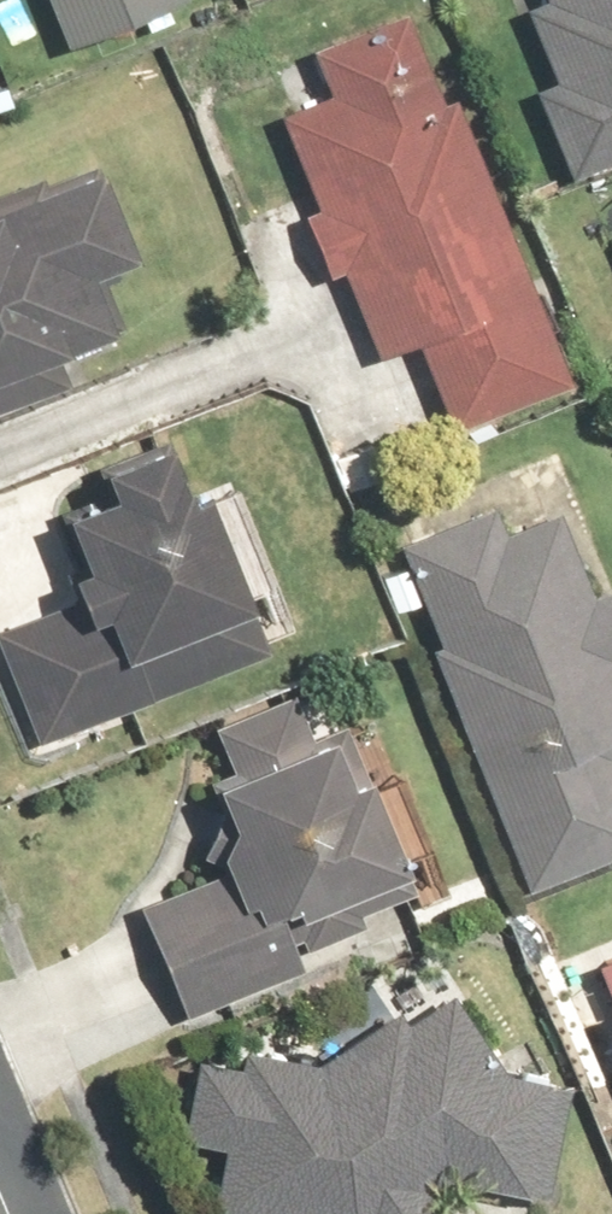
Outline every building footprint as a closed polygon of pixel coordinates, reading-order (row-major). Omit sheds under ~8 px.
[(73,43),(179,0),(55,0),(73,43)] [(584,182),(611,170),(611,0),(534,0),(527,3),(561,81),(546,93),(584,182)] [(425,343),(461,430),(580,382),(463,95),(454,99),(417,8),(322,46),(341,94),(285,117),(323,210),(308,216),(332,276),(347,276),(382,360),(425,343)] [(9,85),(0,61),(0,88),(9,85)] [(77,381),(64,351),(120,328),(96,271),(145,250),(105,155),(0,199),(0,413),(77,381)] [(40,742),(277,648),(213,491),(192,499),(168,440),(108,464),(123,502),(76,521),(95,566),(76,573),(86,599),(0,633),(0,644),(40,742)] [(529,893),(611,861),(611,587),(598,592),(568,515),(511,537),(499,506),(406,542),(447,646),(435,651),(529,893)] [(139,910),(185,1022),(311,971),(304,953),(371,926),(366,914),(423,891),(355,725),(319,740),(300,695),(219,727),(235,765),(219,772),(241,826),(231,855),(233,871),(139,910)] [(595,967),(611,1005),(611,959),(595,967)] [(200,1060),(180,1145),(227,1156),(215,1207),(246,1213),(442,1213),(431,1194),(440,1178),(551,1197),(570,1094),(512,1084),(462,1000),(416,1027),(408,1014),(324,1064),(250,1047),(245,1071),(200,1060)]
